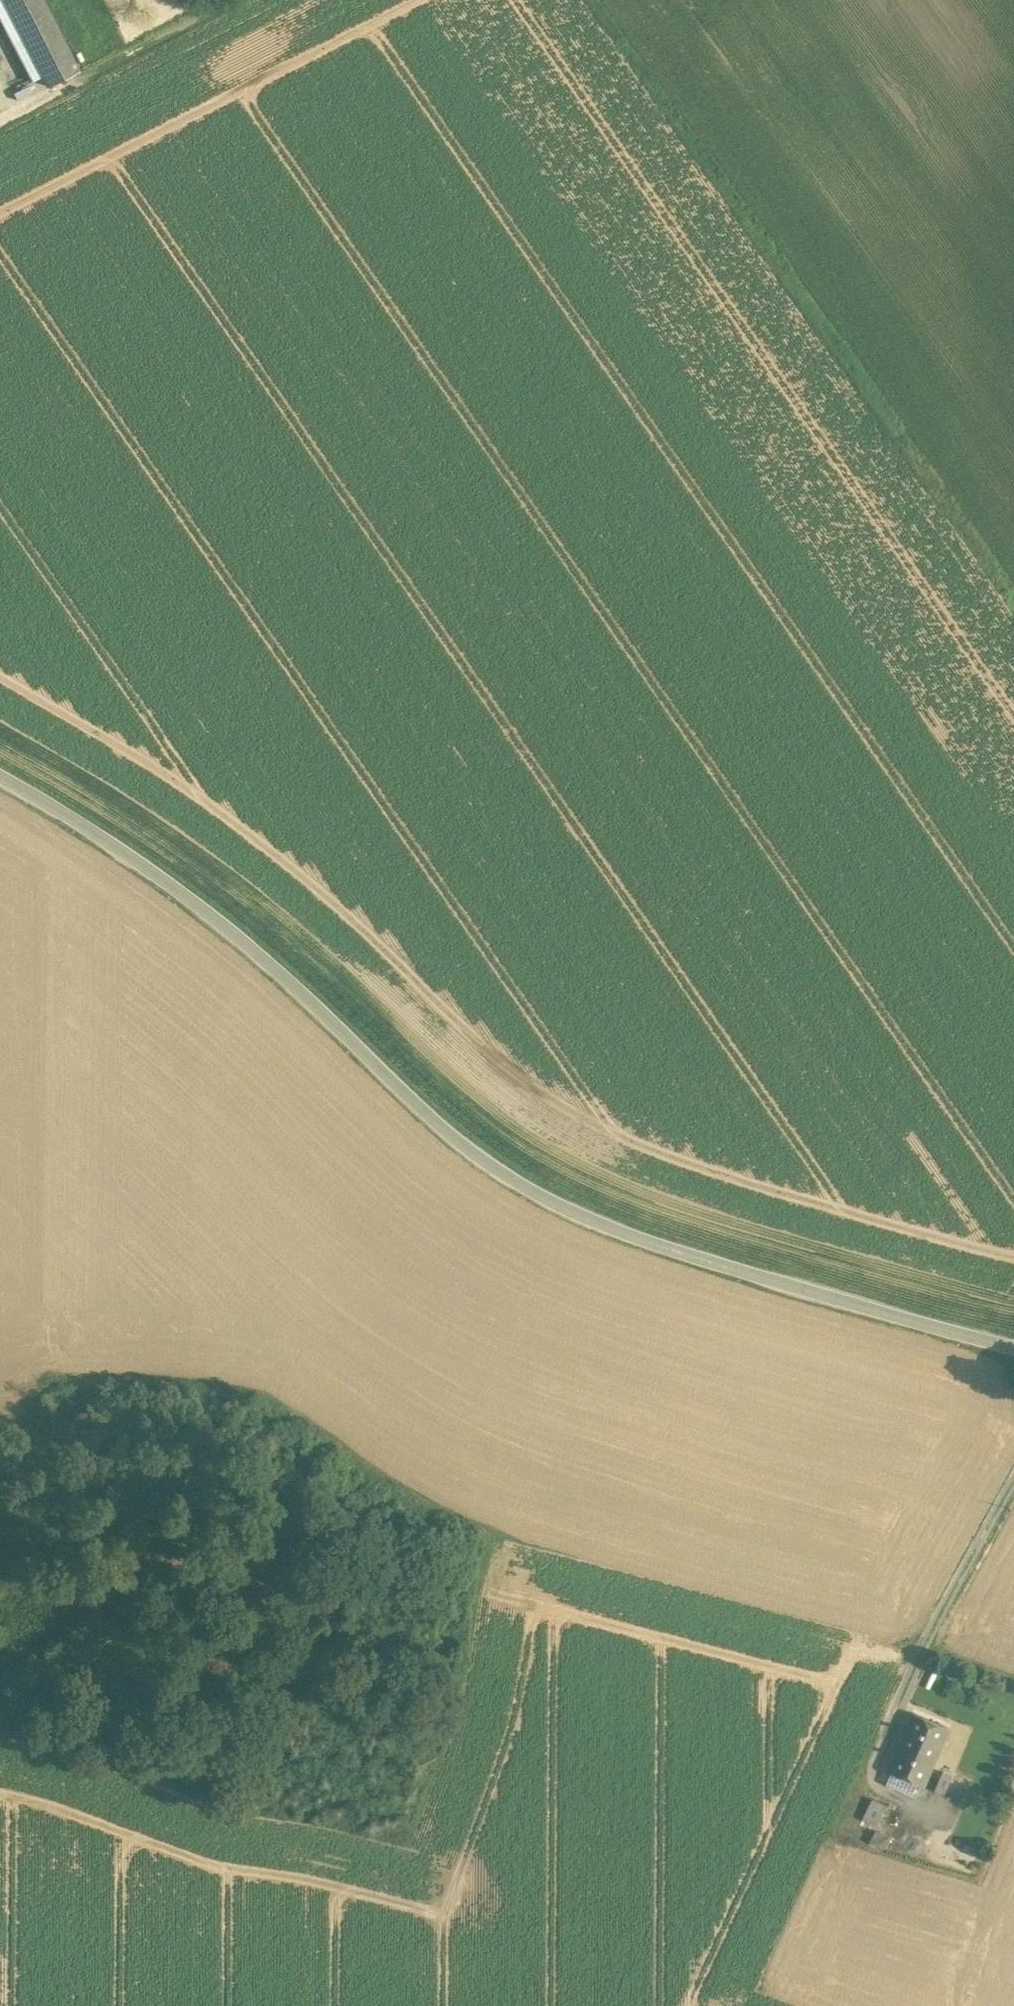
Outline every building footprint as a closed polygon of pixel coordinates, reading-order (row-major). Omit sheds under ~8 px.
[(44,76),(36,61),(4,0),(0,0),(0,18),(33,81),(44,76)] [(36,61),(67,45),(44,0),(4,0),(36,61)] [(67,45),(36,61),(44,76),(49,86),(80,70),(67,45)] [(949,1727),(914,1712),(889,1770),(892,1771),(887,1782),(916,1795),(921,1784),(924,1785),(949,1727)] [(943,1771),(935,1790),(945,1794),(953,1775),(943,1771)] [(871,1795),(864,1812),(878,1818),(885,1800),(871,1795)]
